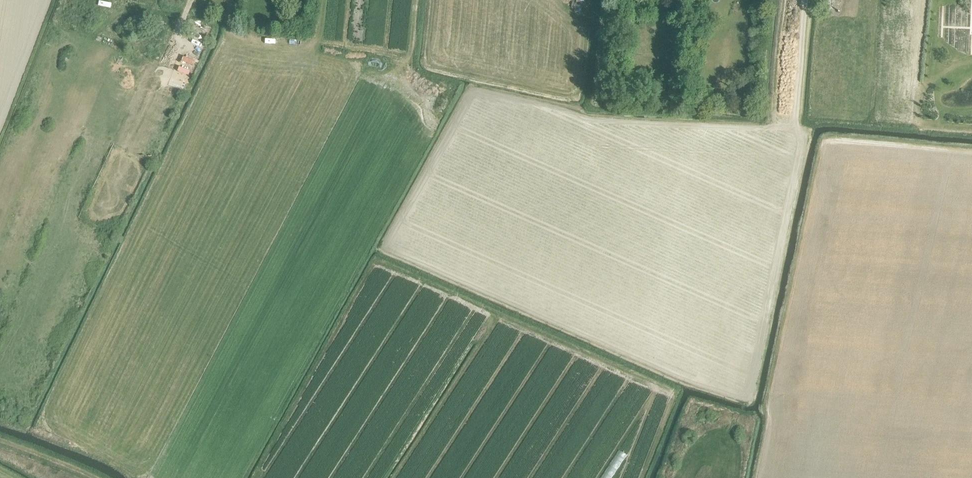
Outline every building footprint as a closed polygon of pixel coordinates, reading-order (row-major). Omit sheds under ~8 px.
[(842,12),(844,0),(827,0),(826,10),(842,12)] [(641,82),(640,90),(654,92),(655,84),(641,82)]
